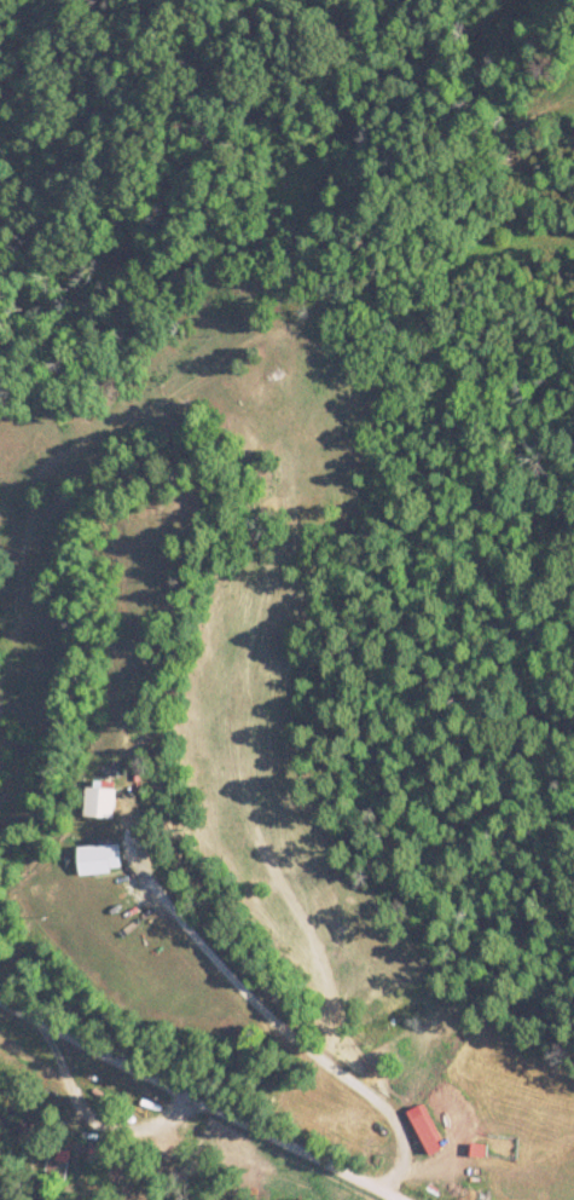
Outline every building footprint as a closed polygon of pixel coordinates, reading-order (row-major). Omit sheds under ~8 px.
[(72,855),(83,881),(120,865),(109,839),(72,855)]
